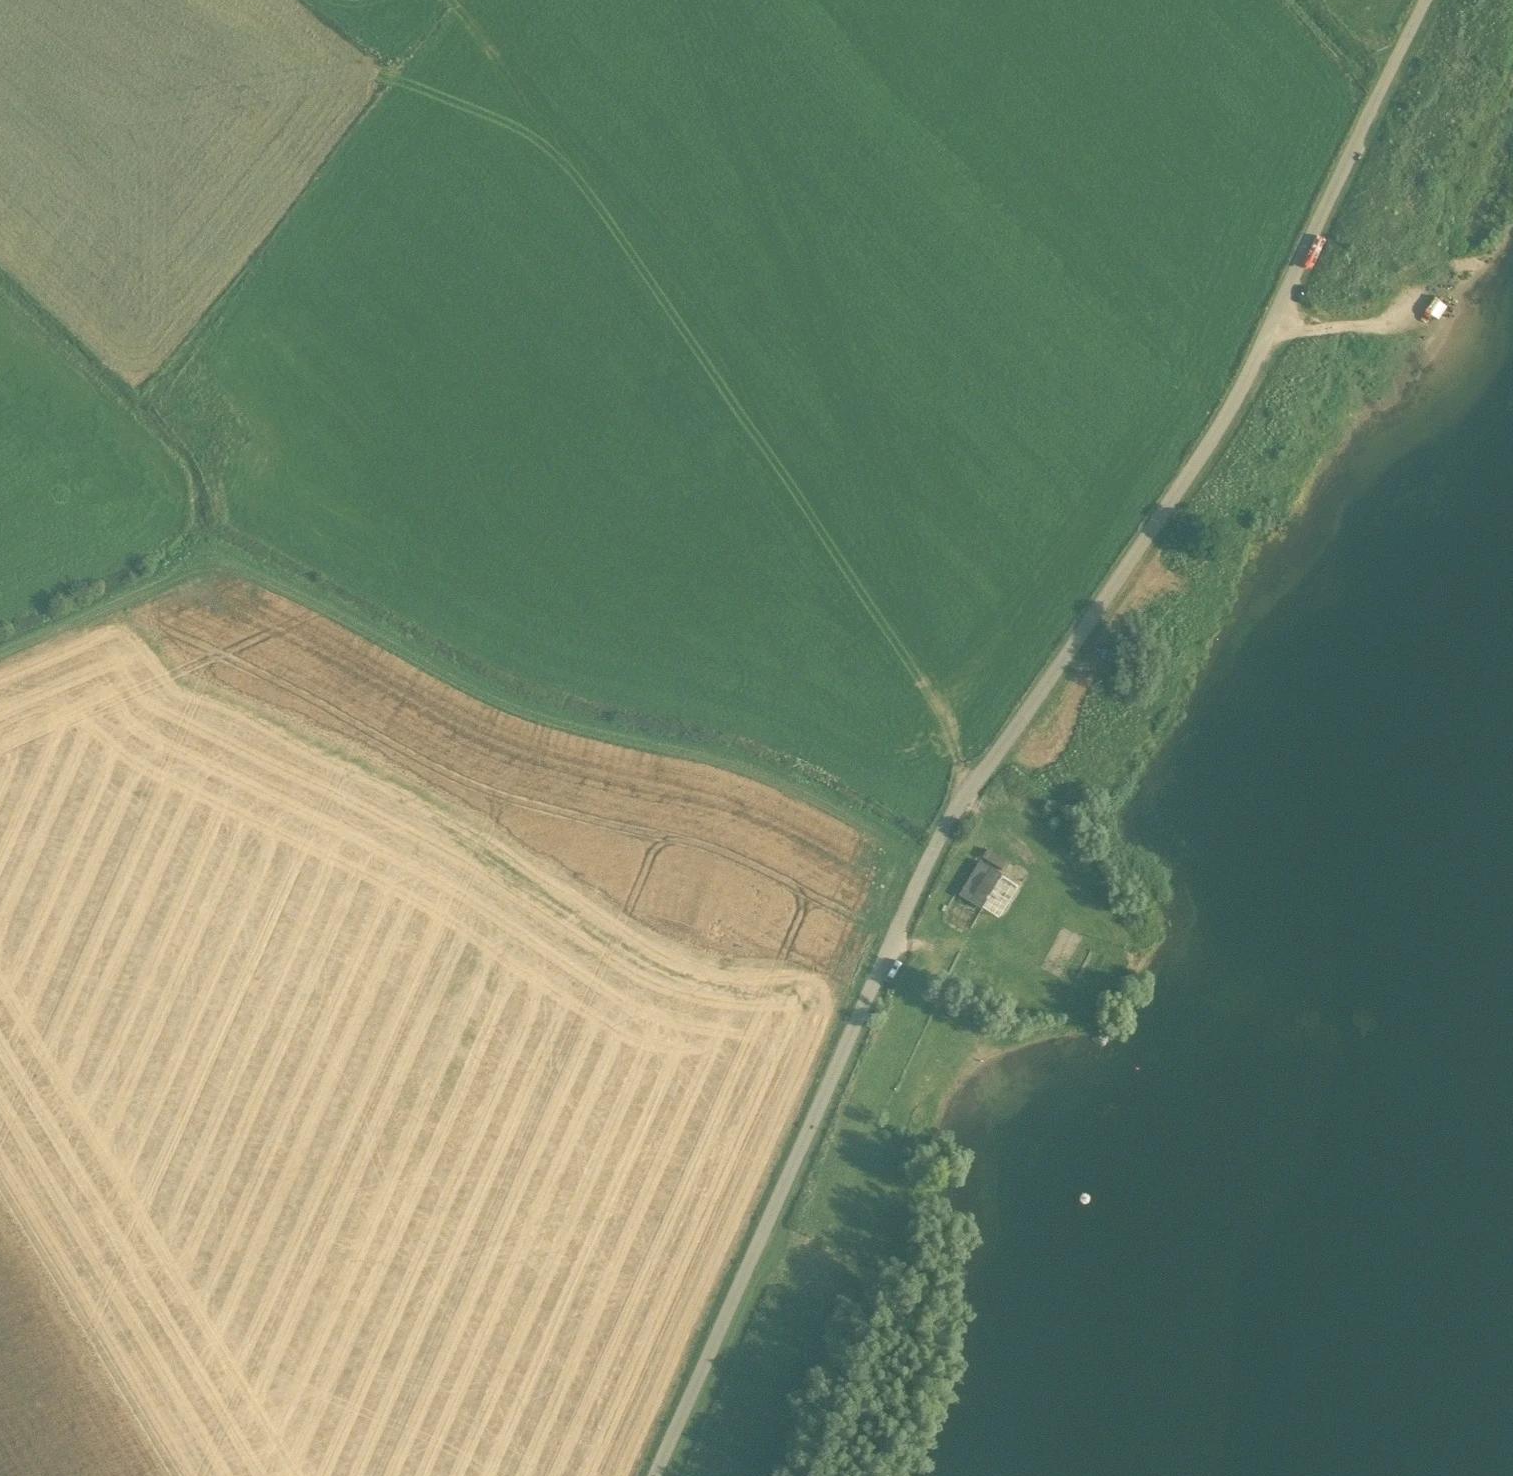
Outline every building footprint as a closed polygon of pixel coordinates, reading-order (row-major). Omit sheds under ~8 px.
[(979,859),(1002,870),(1006,861),(984,849),(979,859)] [(979,909),(1001,874),(979,862),(958,897),(979,909)]
